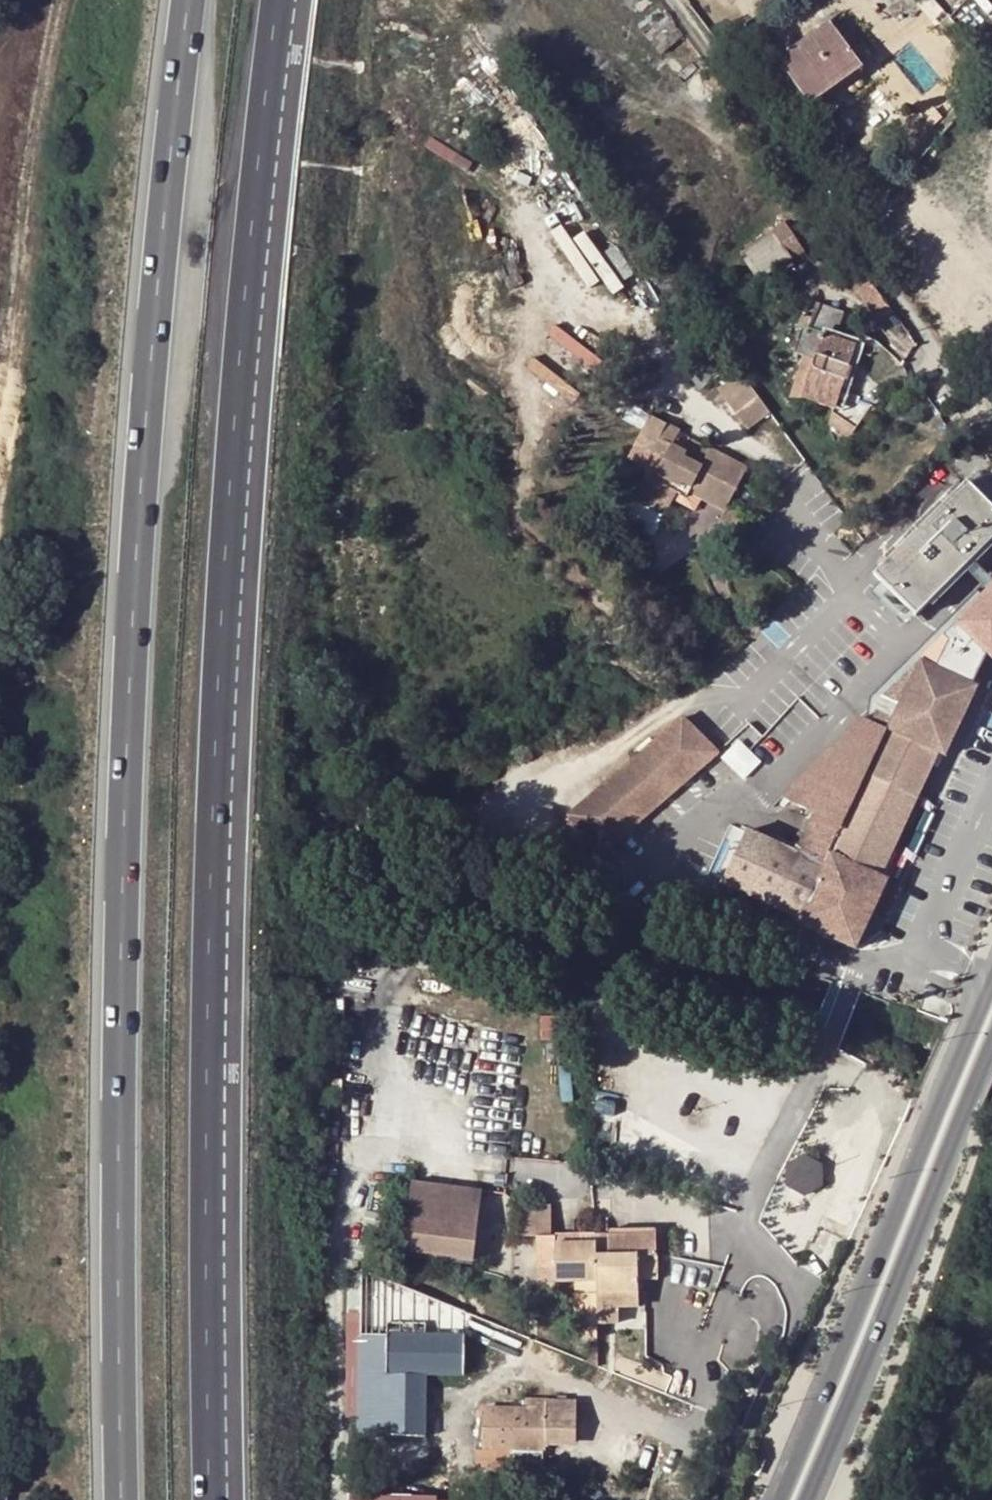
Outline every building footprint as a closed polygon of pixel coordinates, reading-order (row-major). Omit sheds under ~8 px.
[(660,52),(683,35),(666,11),(642,31),(660,52)] [(861,66),(828,22),(777,59),(809,103),(861,66)] [(788,261),(770,234),(745,249),(762,277),(788,261)] [(893,314),(855,262),(837,279),(854,294),(856,292),(883,322),(893,314)] [(803,354),(790,394),(801,397),(834,408),(841,387),(849,389),(863,344),(864,342),(862,340),(859,339),(837,332),(844,311),(816,301),(811,316),(800,313),(796,325),(802,327),(793,351),(803,354)] [(742,371),(720,386),(749,427),(771,412),(742,371)] [(649,415),(635,445),(661,459),(653,473),(646,470),(636,490),(669,506),(678,488),(723,510),(745,468),(709,449),(700,466),(683,458),(686,451),(672,444),(678,431),(649,415)] [(661,459),(635,445),(628,460),(646,470),(653,473),(661,459)] [(966,481),(873,574),(915,615),(991,537),(991,507),(966,481)] [(664,515),(669,506),(636,490),(631,499),(664,515)] [(958,627),(991,660),(991,591),(958,627)] [(875,709),(873,723),(937,751),(944,754),(972,684),(916,659),(895,681),(876,699),(875,709)] [(873,723),(859,717),(821,755),(917,797),(937,751),(873,723)] [(609,861),(620,849),(654,816),(717,754),(681,719),(610,790),(574,825),(580,832),(609,861)] [(917,797),(821,755),(781,795),(814,814),(805,836),(798,833),(793,845),(799,848),(796,854),(747,833),(725,885),(803,920),(801,924),(857,950),(889,881),(882,878),(917,797)] [(808,1150),(787,1175),(809,1193),(830,1169),(808,1150)] [(481,1183),(410,1175),(402,1247),(473,1255),(481,1183)] [(554,1202),(523,1201),(523,1232),(540,1232),(554,1232),(554,1202)] [(596,1292),(596,1254),(596,1232),(579,1232),(554,1232),(540,1232),(541,1292),(562,1292),(572,1292),(573,1339),(596,1339),(596,1305),(596,1292)] [(596,1232),(596,1254),(596,1292),(637,1291),(638,1279),(637,1255),(657,1255),(656,1233),(608,1233),(596,1232)] [(657,1278),(657,1255),(637,1255),(638,1279),(657,1278)] [(596,1292),(596,1305),(637,1305),(637,1291),(596,1292)] [(387,1322),(387,1333),(385,1436),(423,1436),(425,1373),(462,1373),(462,1334),(424,1333),(424,1322),(387,1322)] [(360,1332),(358,1435),(385,1436),(387,1333),(360,1332)] [(480,1447),(512,1448),(512,1445),(542,1446),(544,1446),(544,1441),(575,1442),(575,1402),(547,1402),(548,1398),(525,1398),(525,1408),(482,1407),(480,1447)] [(512,1445),(512,1448),(512,1467),(541,1467),(542,1446),(512,1445)] [(358,1489),(358,1499),(411,1499),(412,1489),(358,1489)]
